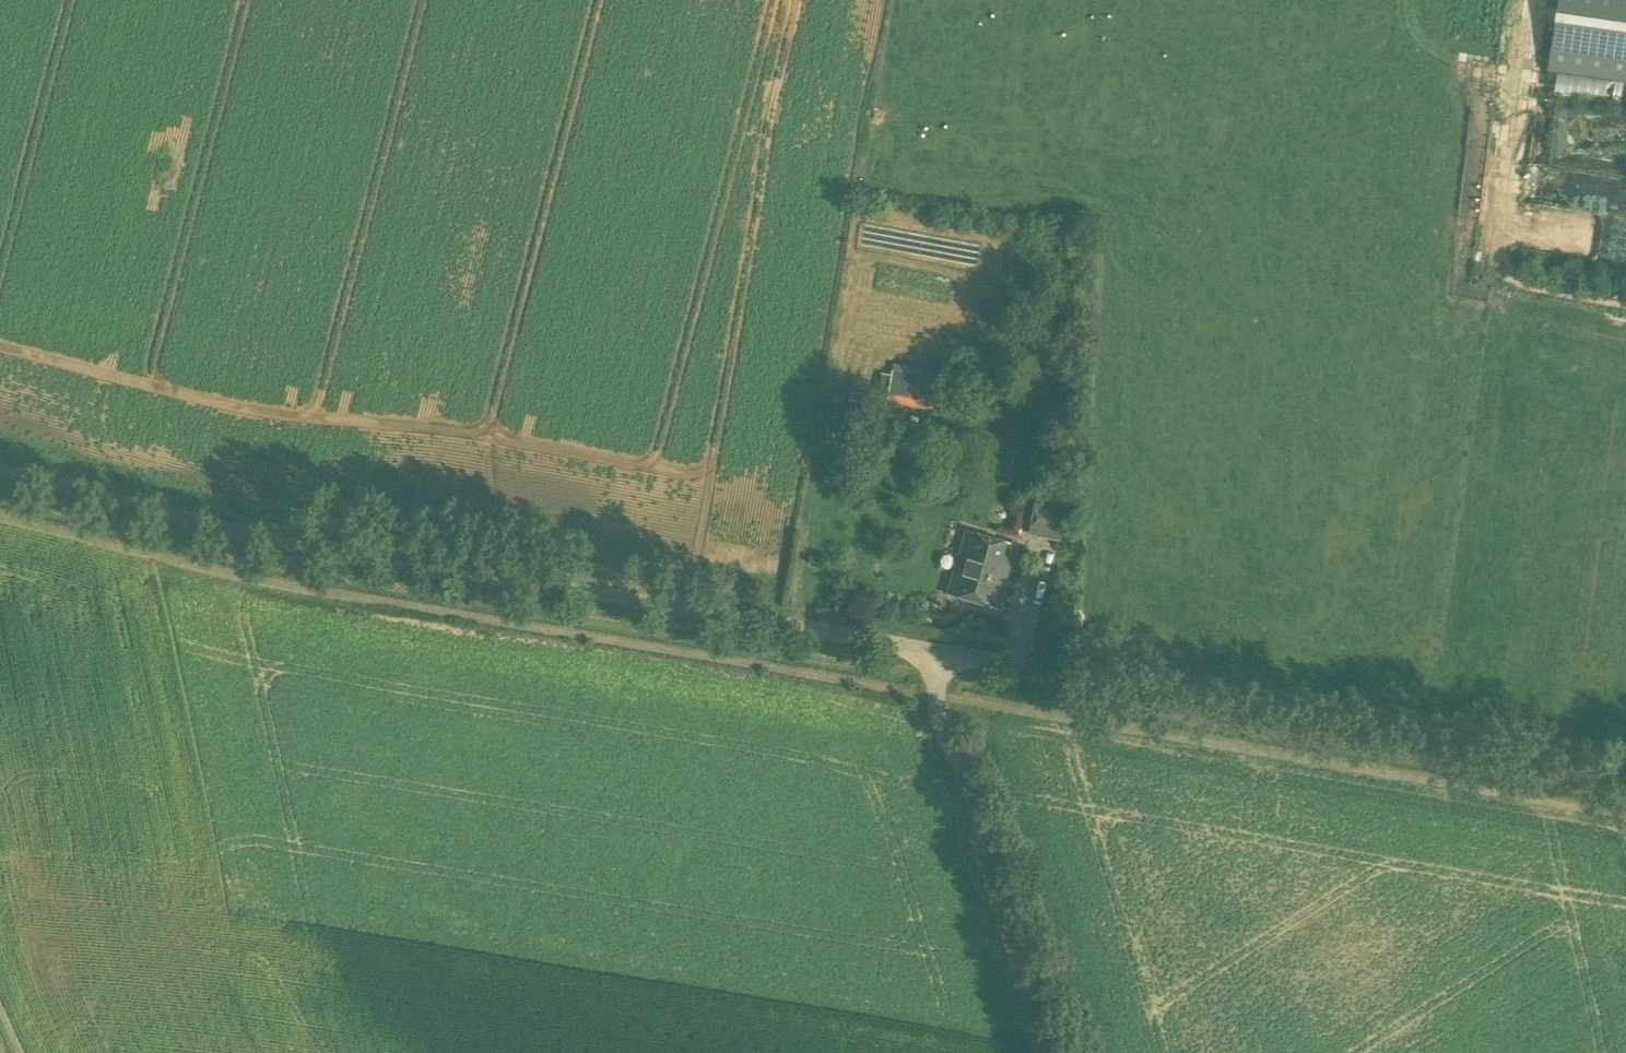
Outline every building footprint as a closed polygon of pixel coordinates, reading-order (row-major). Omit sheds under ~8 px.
[(1546,74),(1625,85),(1625,0),(1557,0),(1546,74)] [(931,411),(936,379),(892,371),(891,375),(887,400),(887,404),(931,411)] [(887,400),(891,375),(881,374),(877,399),(887,400)] [(1065,507),(1067,495),(1041,490),(1039,503),(1035,502),(1029,536),(1061,542),(1067,508),(1065,507)] [(997,606),(1014,547),(966,533),(949,591),(997,606)]
